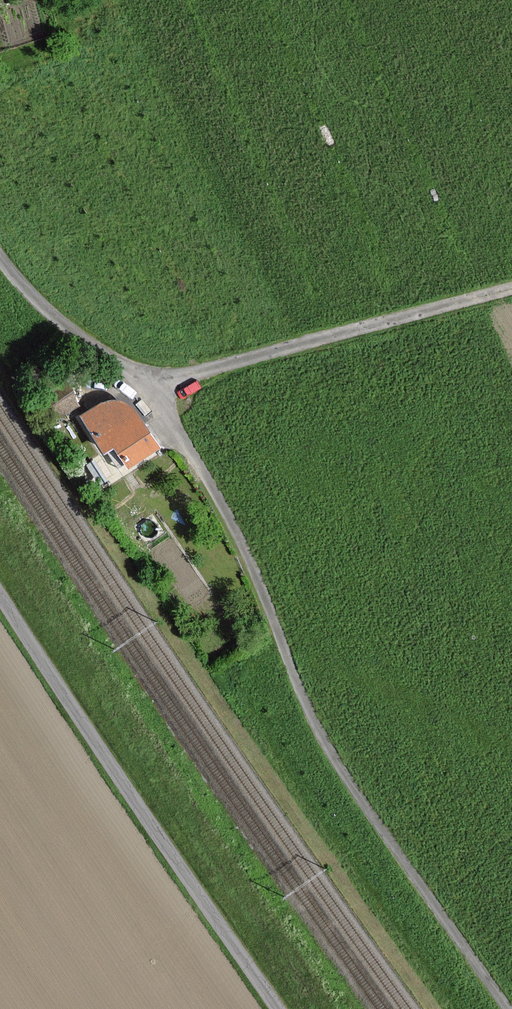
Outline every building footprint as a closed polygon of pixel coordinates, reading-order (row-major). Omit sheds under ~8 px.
[(157,448),(125,402),(103,404),(82,417),(106,452),(115,446),(129,467),(157,448)]
